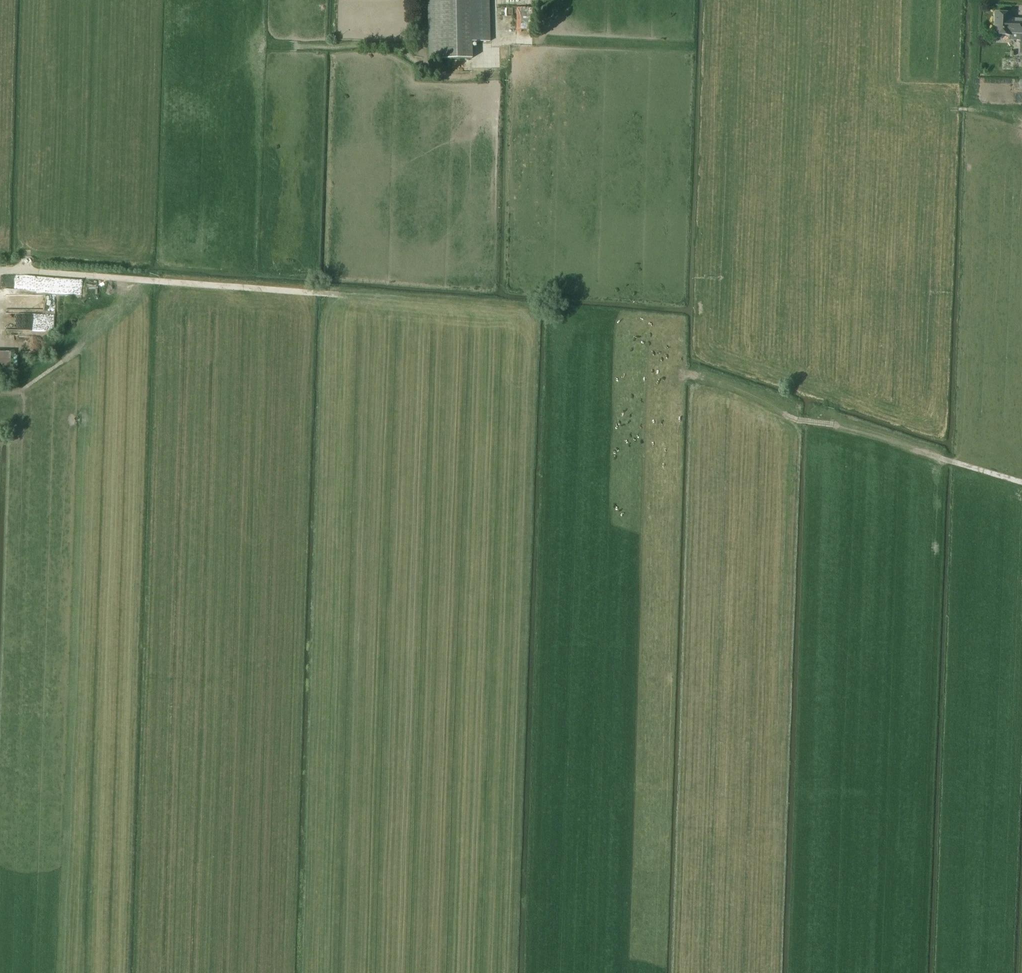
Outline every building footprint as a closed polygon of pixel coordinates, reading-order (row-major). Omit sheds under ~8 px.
[(431,60),(473,59),(473,42),(491,42),(490,0),(429,0),(431,60)] [(521,17),(518,7),(513,8),(516,18),(521,17)] [(995,35),(997,35),(997,36),(998,38),(1002,38),(1004,37),(1004,35),(1011,35),(1011,33),(1021,33),(1021,53),(1021,20),(1012,19),(1012,13),(996,13),(995,35)] [(55,293),(82,294),(82,278),(26,277),(26,294),(0,294),(0,311),(1,311),(1,327),(18,327),(18,329),(54,329),(55,293)] [(11,361),(0,361),(0,385),(10,385),(11,361)]
